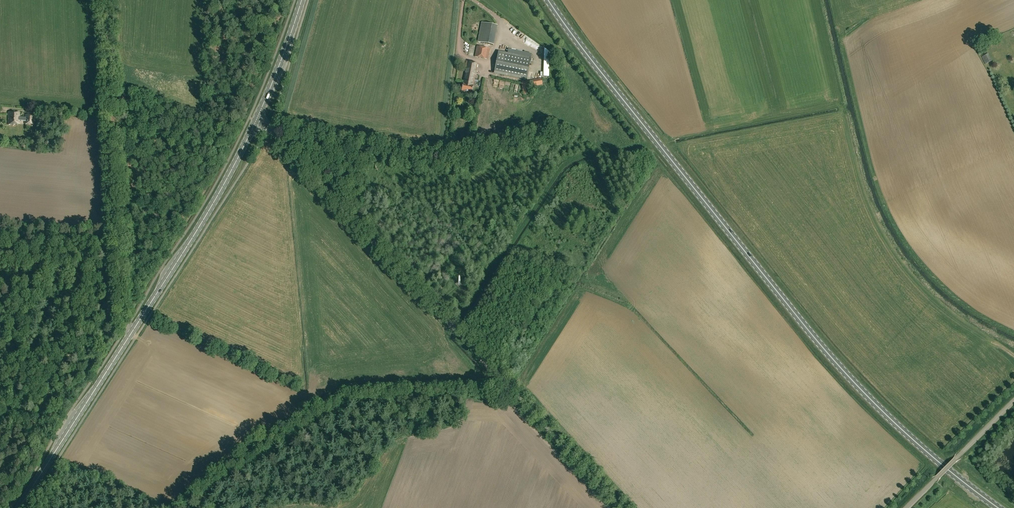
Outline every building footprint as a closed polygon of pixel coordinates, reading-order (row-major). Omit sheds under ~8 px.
[(494,45),(497,25),(482,22),(478,42),(494,45)] [(477,46),(475,57),(489,59),(491,49),(477,46)] [(498,51),(496,61),(494,73),(527,80),(531,58),(498,51)] [(985,64),(992,61),(989,54),(982,57),(985,64)] [(465,69),(466,69),(462,91),(472,93),(478,64),(467,61),(465,69)] [(522,82),(524,95),(532,93),(531,87),(543,85),(542,78),(522,82)] [(20,121),(25,121),(25,124),(34,125),(35,116),(26,115),(26,118),(20,117),(20,113),(8,113),(8,125),(20,125),(20,121)]
